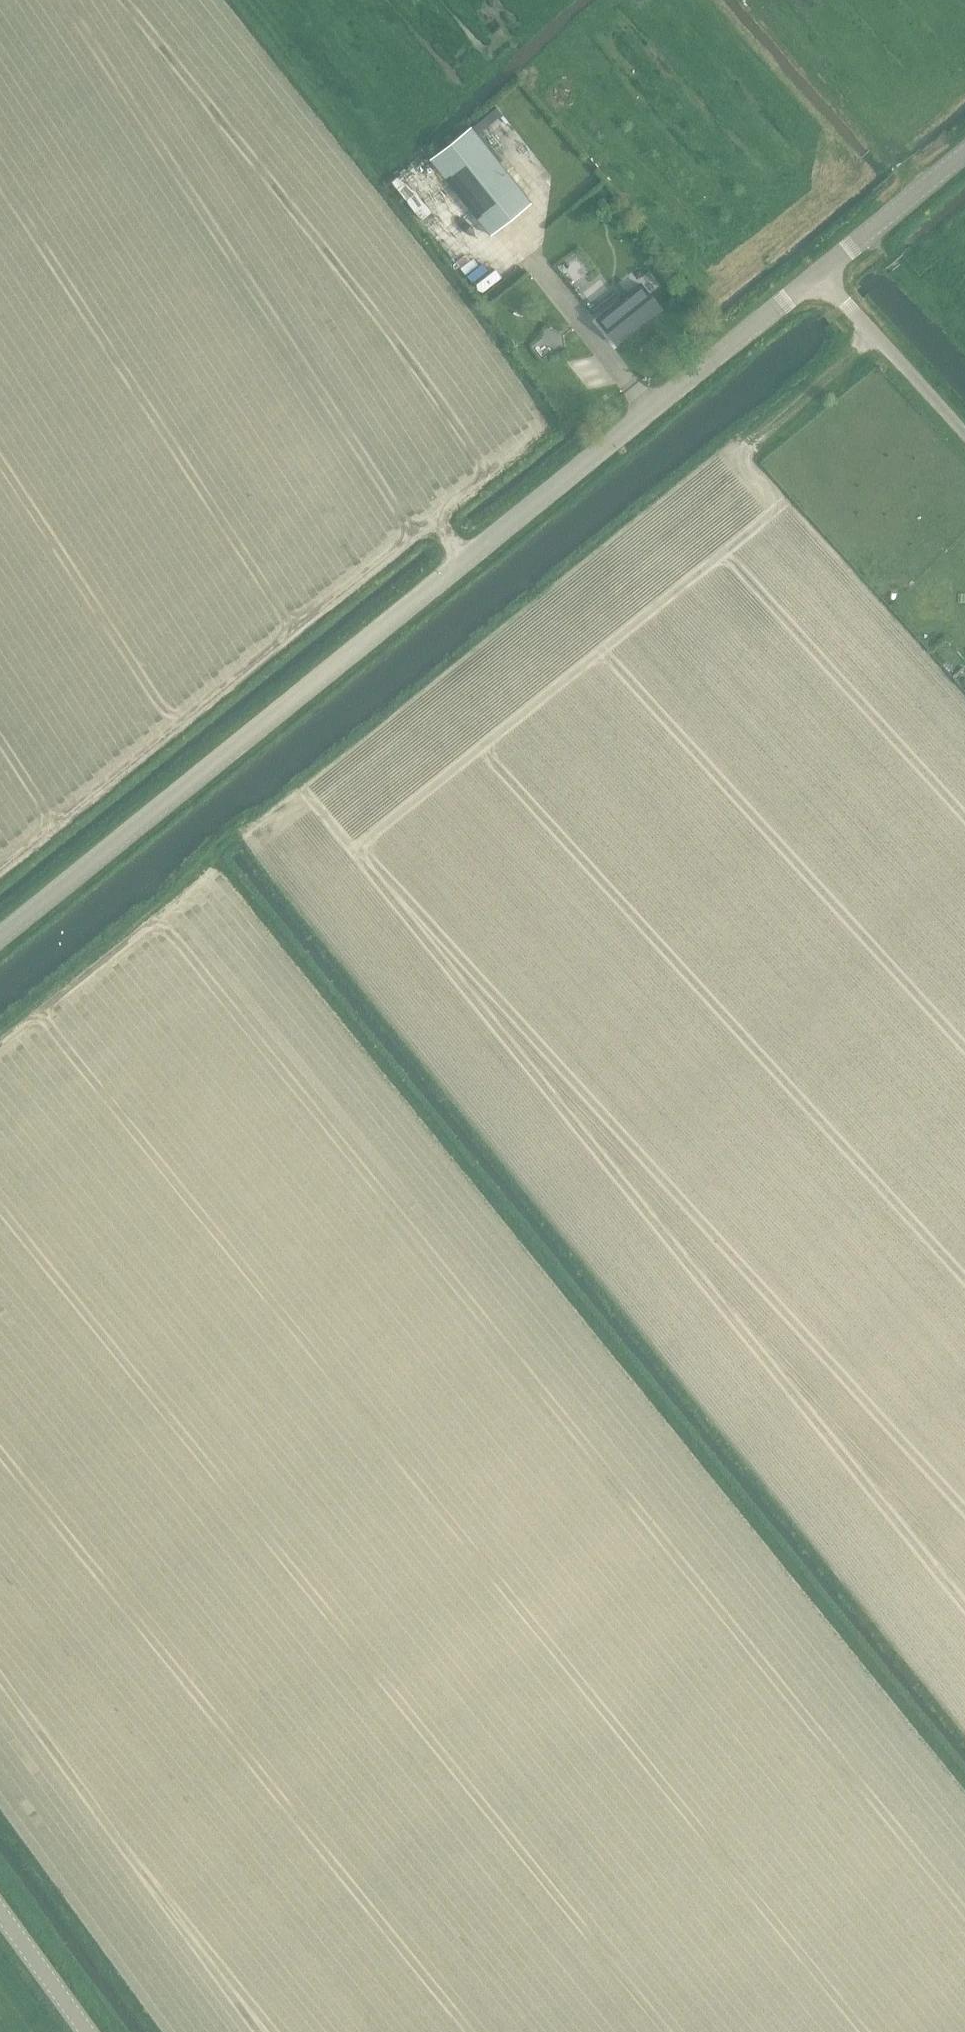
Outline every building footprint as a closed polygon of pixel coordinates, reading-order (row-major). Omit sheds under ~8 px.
[(471,127),(430,160),(490,235),(531,203),(471,127)] [(596,320),(616,344),(660,309),(640,284),(596,320)]
